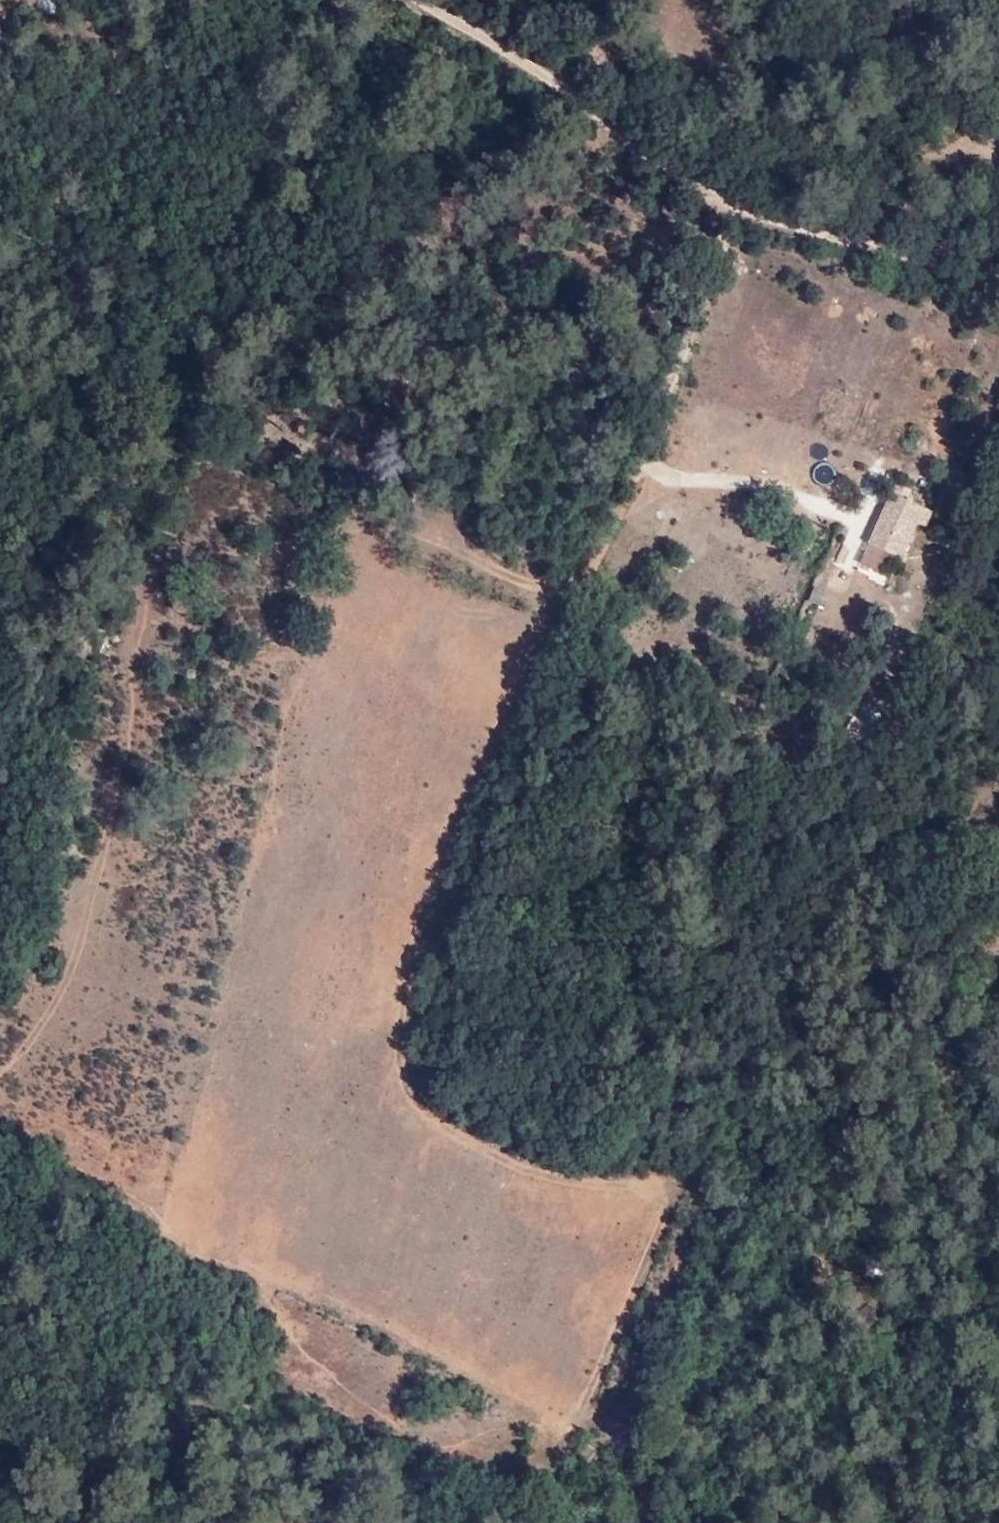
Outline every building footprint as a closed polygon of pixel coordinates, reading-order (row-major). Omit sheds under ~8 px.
[(891,494),(878,526),(893,532),(906,500),(891,494)] [(932,511),(906,500),(893,532),(878,526),(870,545),(903,559),(918,522),(927,525),(932,511)] [(878,573),(879,550),(859,550),(859,573),(878,573)] [(821,607),(826,594),(811,588),(806,601),(821,607)]
